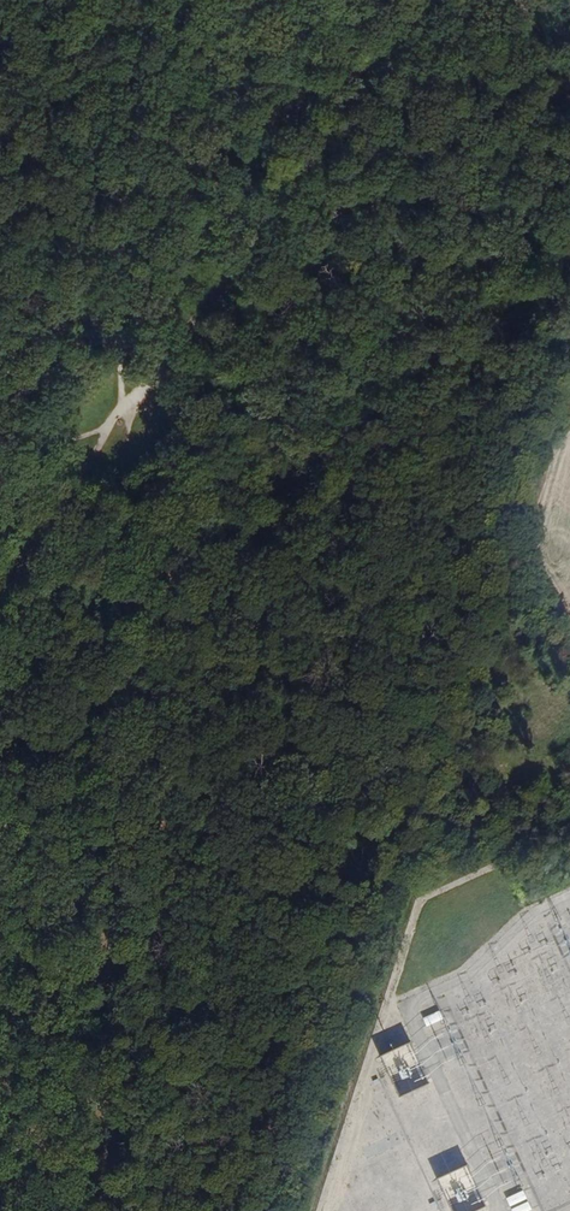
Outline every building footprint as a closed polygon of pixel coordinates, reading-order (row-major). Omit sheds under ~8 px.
[(441,1011),(424,1018),(427,1025),(444,1018),(441,1011)] [(411,1076),(406,1062),(415,1059),(410,1043),(382,1053),(393,1083),(411,1076)] [(438,1178),(453,1210),(475,1210),(486,1206),(468,1165),(438,1178)] [(507,1198),(510,1205),(526,1198),(523,1191),(507,1198)] [(513,1209),(514,1210),(528,1210),(530,1210),(527,1203),(513,1209)]
